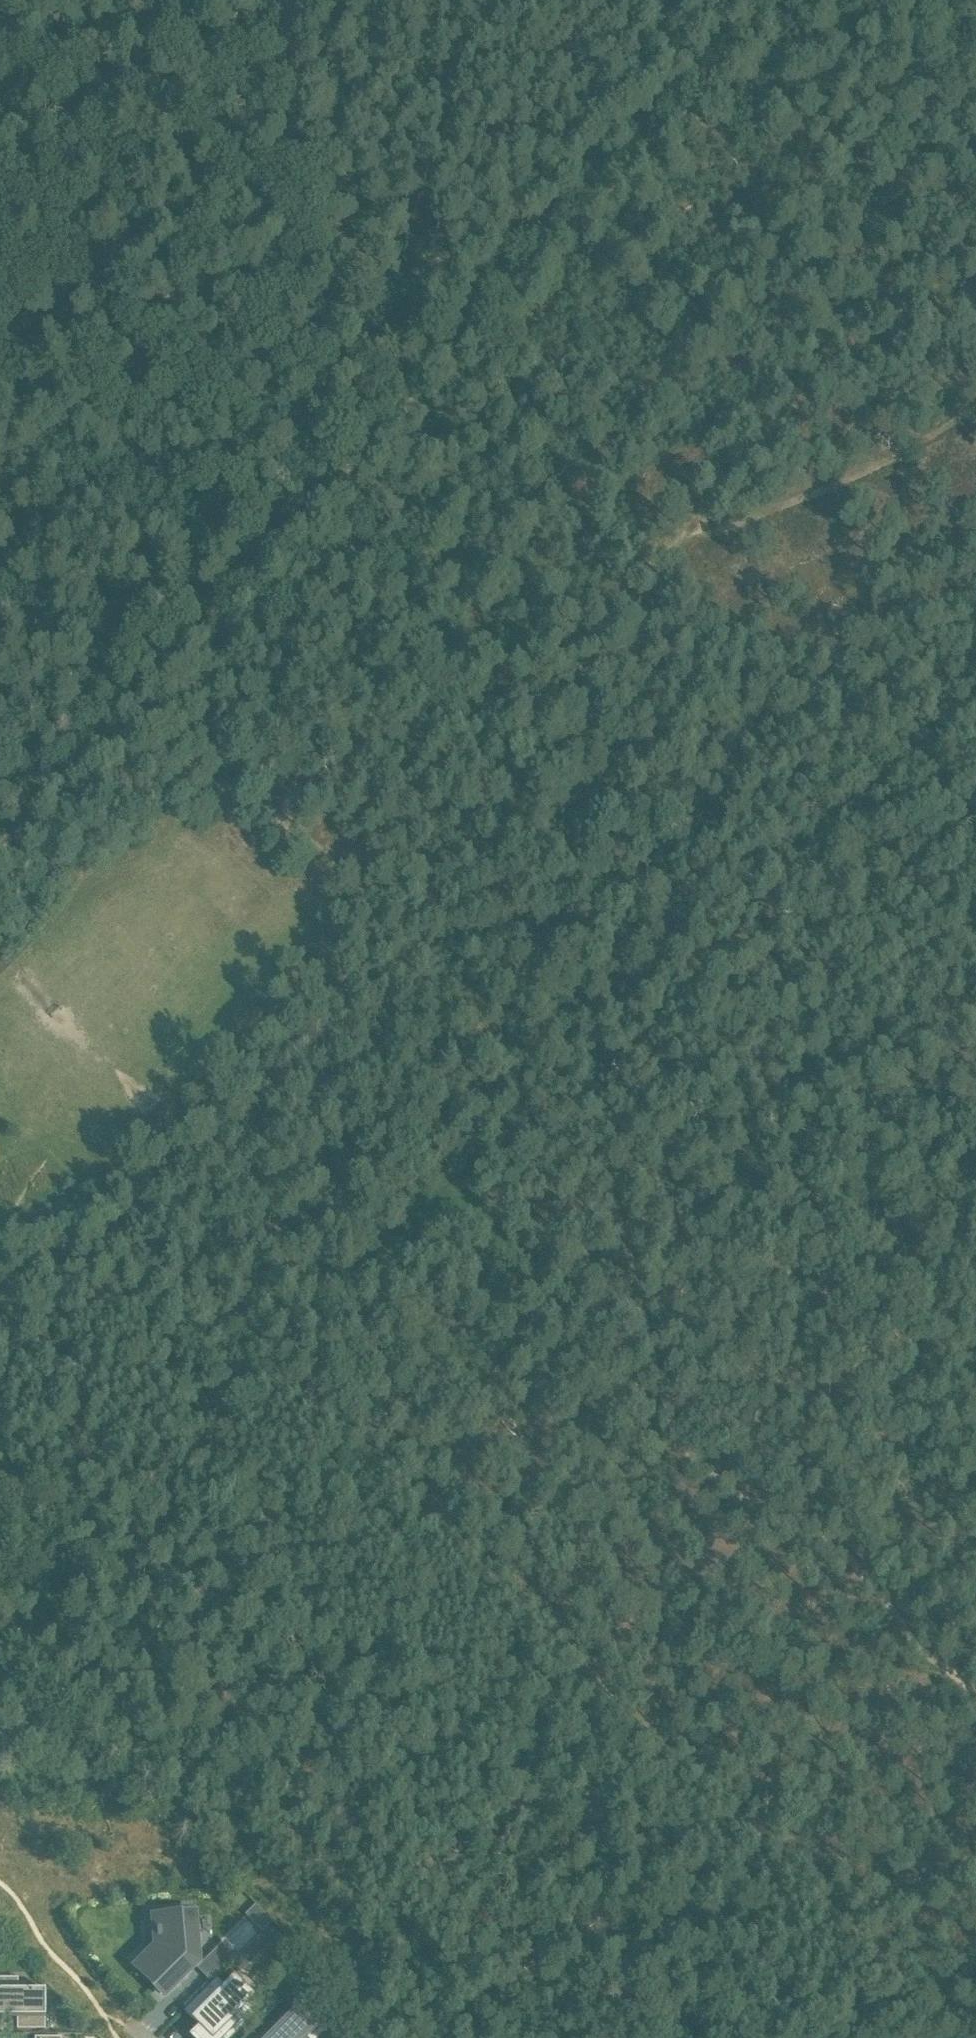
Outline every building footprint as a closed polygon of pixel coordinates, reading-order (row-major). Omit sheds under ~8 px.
[(165,1995),(198,1962),(194,1916),(158,1919),(161,1948),(140,1970),(165,1995)] [(267,1946),(276,1938),(267,1929),(259,1938),(267,1946)] [(234,1959),(222,1947),(199,1970),(211,1982),(234,1959)] [(19,1978),(7,1978),(0,1978),(0,2019),(18,2019),(18,2029),(46,2029),(46,2019),(46,1991),(19,1991),(19,1978)] [(226,1986),(218,1993),(211,1986),(186,2010),(195,2018),(196,2017),(202,2022),(192,2032),(198,2037),(219,2037),(238,2019),(231,2013),(242,2002),(226,1986)] [(341,2010),(351,2019),(357,2013),(347,2004),(341,2010)] [(317,2030),(309,2022),(310,2021),(307,2017),(306,2018),(298,2010),(285,2023),(280,2018),(260,2037),(309,2037),(317,2030)]
